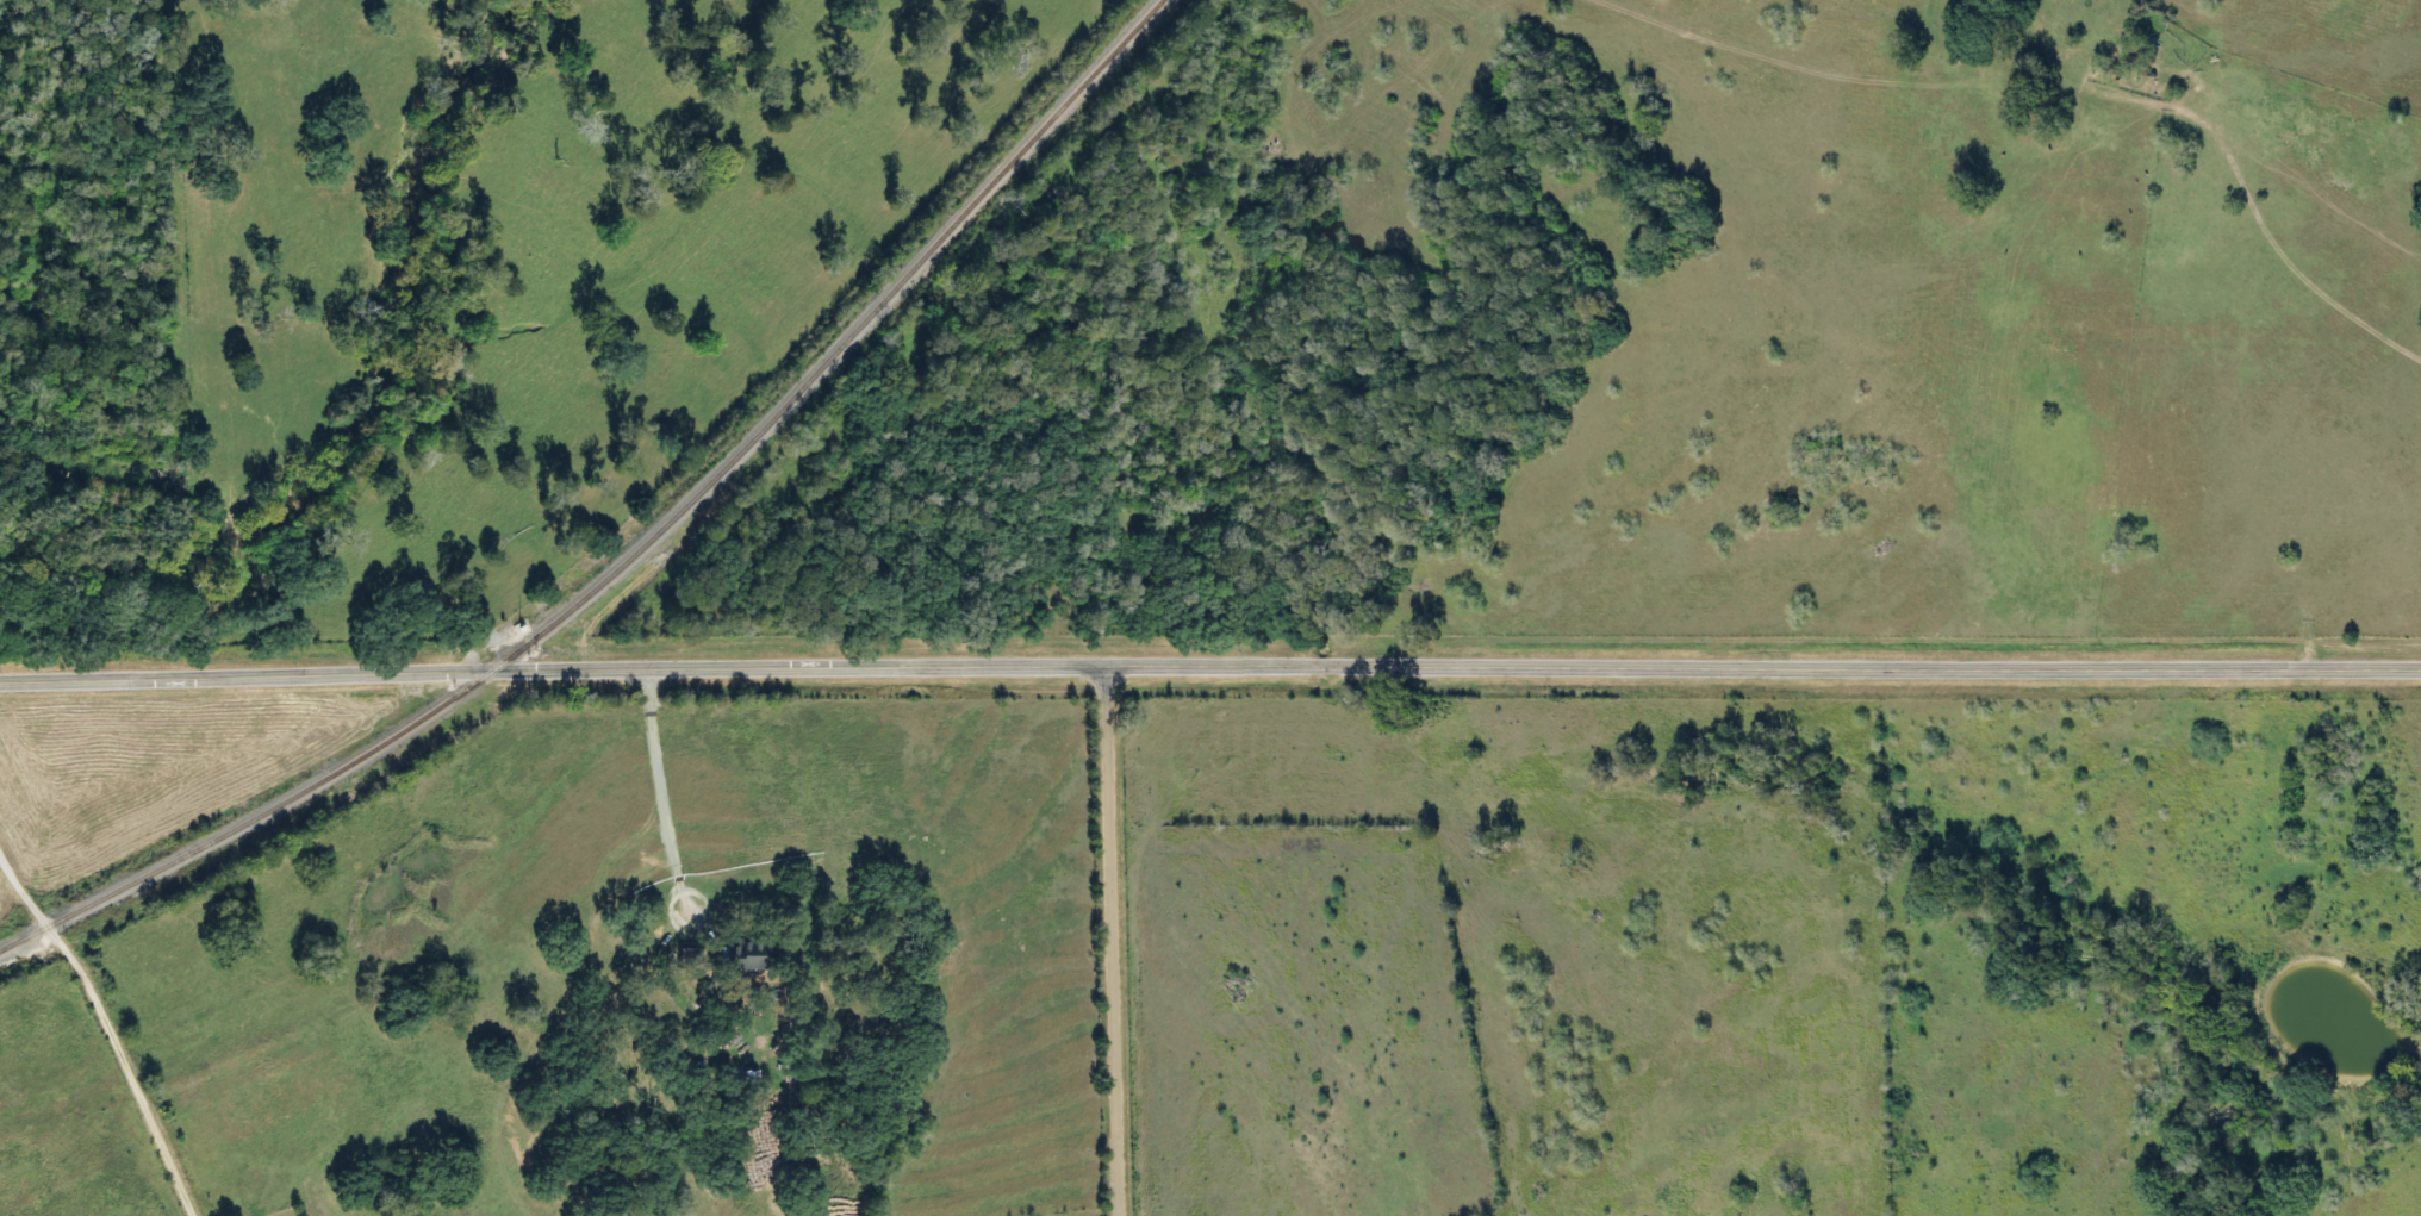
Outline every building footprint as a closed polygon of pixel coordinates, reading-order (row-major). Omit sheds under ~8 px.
[(737,967),(779,966),(778,936),(736,938),(737,967)]
